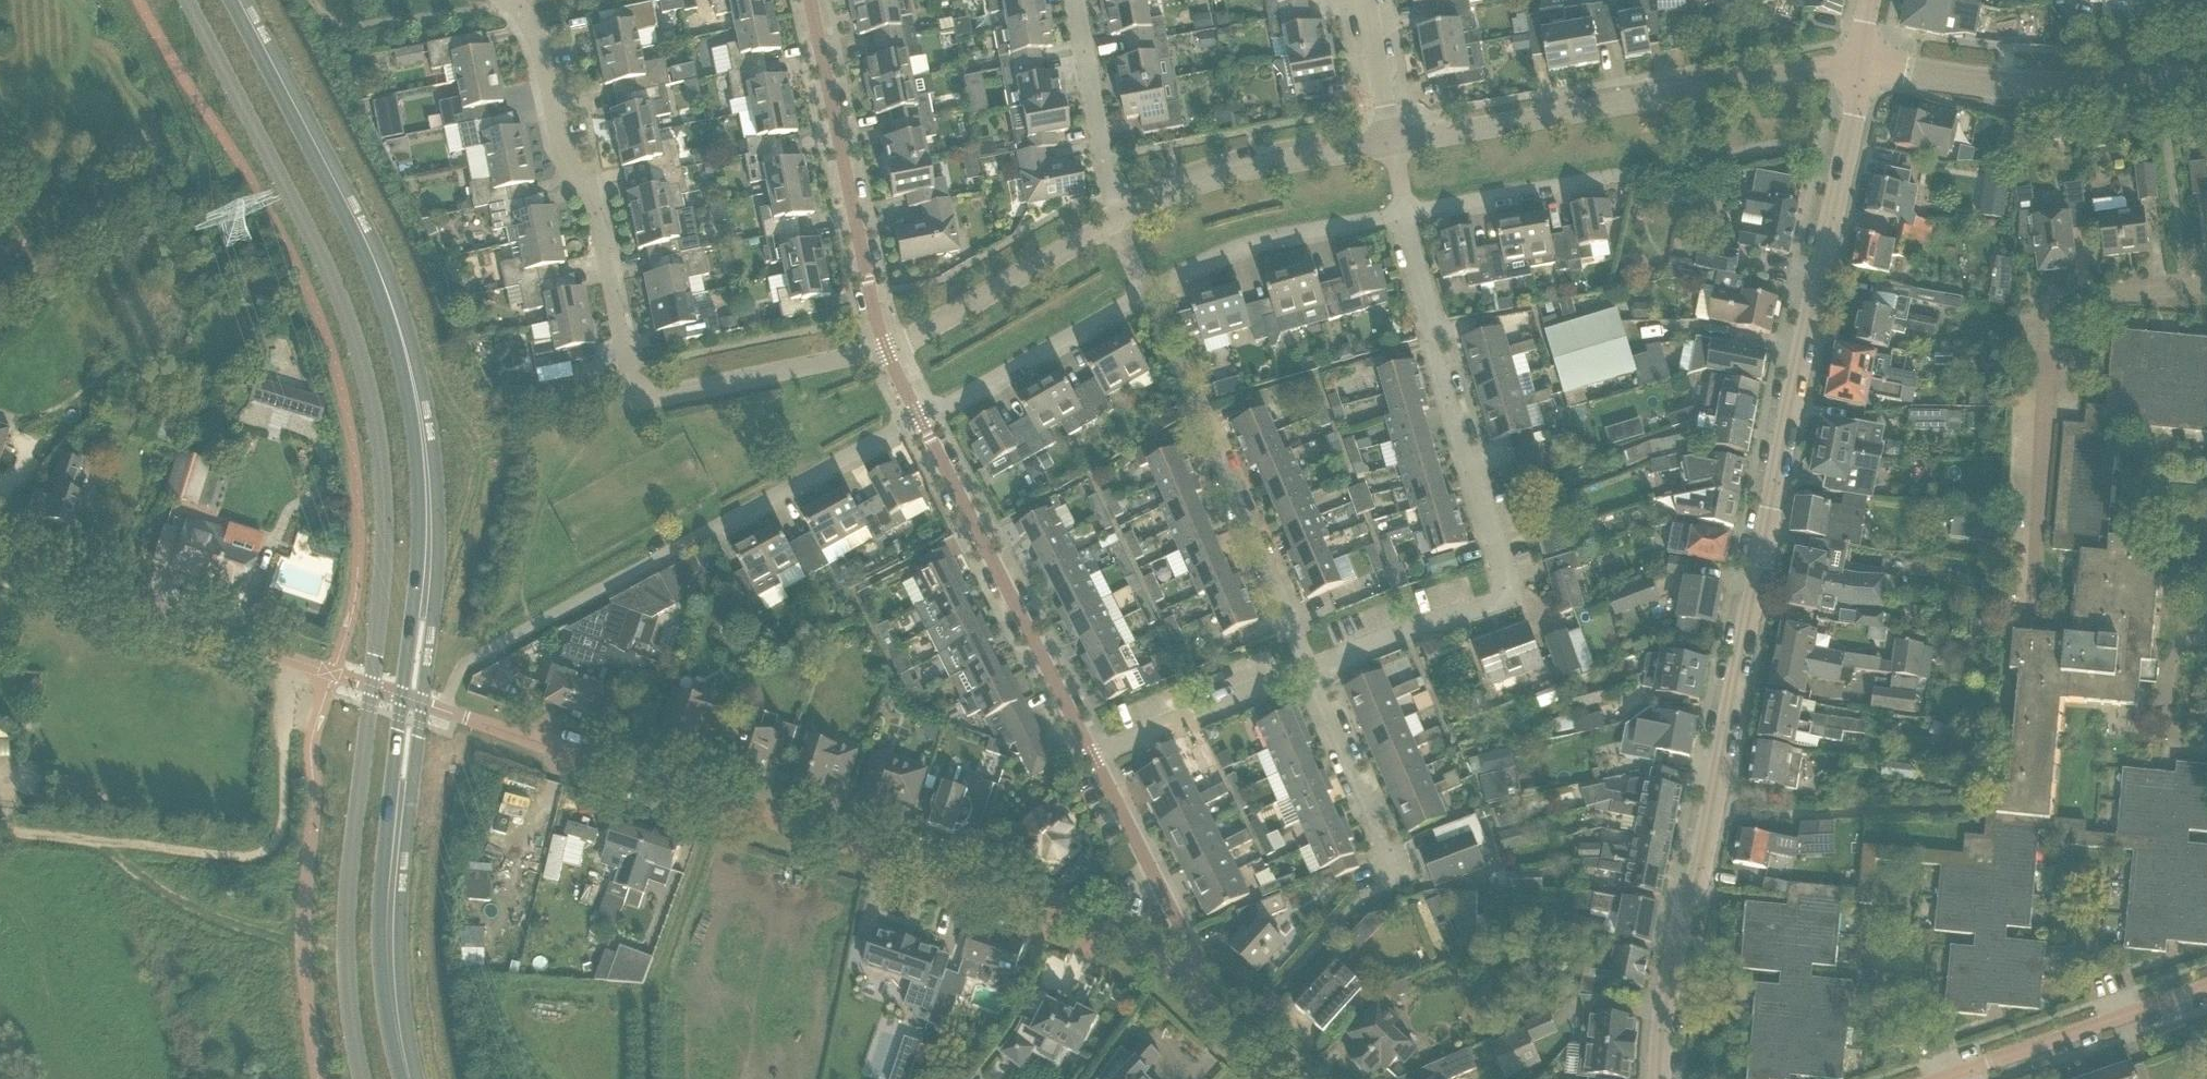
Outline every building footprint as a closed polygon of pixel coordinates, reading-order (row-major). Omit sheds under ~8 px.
[(681,0),(662,0),(660,1),(662,13),(682,9),(683,12),(681,0)] [(683,12),(697,9),(695,0),(681,0),(683,12)] [(774,21),(770,0),(709,0),(711,8),(714,7),(716,16),(731,13),(734,29),(774,21)] [(854,7),(856,20),(859,35),(873,32),(875,44),(915,36),(911,15),(908,0),(900,0),(895,1),(895,0),(890,0),(854,7)] [(952,9),(962,7),(961,0),(950,0),(952,9)] [(990,11),(1002,8),(1006,27),(1050,19),(1048,6),(1044,7),(1043,0),(988,0),(990,11)] [(1107,8),(1147,1),(1147,0),(1105,0),(1107,8)] [(1269,19),(1309,12),(1307,0),(1265,0),(1269,19)] [(1442,11),(1470,6),(1469,0),(1440,0),(1442,11)] [(1604,7),(1609,36),(1621,34),(1623,41),(1626,59),(1652,54),(1645,14),(1651,13),(1648,0),(1629,0),(1628,0),(1616,2),(1616,5),(1615,5),(1604,7)] [(1658,11),(1686,10),(1685,0),(1658,0),(1658,11)] [(1805,9),(1841,17),(1845,0),(1807,0),(1805,9)] [(1903,28),(1926,33),(1943,36),(1966,34),(1976,36),(1982,6),(1978,5),(1952,0),(1909,0),(1903,28)] [(1147,1),(1107,8),(1109,21),(1112,36),(1125,33),(1128,46),(1168,38),(1164,17),(1151,19),(1147,1)] [(599,57),(639,48),(636,33),(658,28),(652,2),(618,9),(621,22),(593,28),(599,57)] [(1566,9),(1565,9),(1568,27),(1575,67),(1600,63),(1596,38),(1609,36),(1604,7),(1591,9),(1590,5),(1589,5),(1589,7),(1566,10),(1566,9)] [(1470,6),(1442,11),(1444,24),(1419,28),(1424,54),(1465,46),(1462,33),(1475,31),(1470,6)] [(1229,12),(1216,14),(1218,27),(1231,25),(1229,12)] [(1311,24),(1309,12),(1269,19),(1273,40),(1286,38),(1289,57),(1330,49),(1325,21),(1311,24)] [(1211,14),(1192,17),(1194,31),(1214,27),(1211,14)] [(1575,67),(1568,27),(1555,29),(1552,16),(1527,20),(1532,49),(1545,47),(1549,72),(1575,67)] [(1006,27),(993,30),(997,48),(1001,69),(1041,62),(1038,50),(1052,47),(1049,32),(1047,20),(1006,27)] [(774,21),(734,29),(737,42),(726,45),(731,72),(759,67),(756,54),(780,50),(774,21)] [(1229,29),(1218,31),(1220,42),(1231,40),(1229,29)] [(1215,33),(1201,36),(1203,51),(1218,48),(1215,33)] [(878,56),(864,59),(867,74),(870,87),(911,78),(907,60),(920,57),(915,36),(875,44),(878,56)] [(1529,36),(1513,38),(1515,52),(1531,49),(1529,36)] [(457,82),(497,74),(491,45),(463,51),(460,37),(426,44),(431,70),(453,66),(457,82)] [(1130,58),(1116,60),(1119,75),(1121,88),(1162,80),(1159,62),(1172,59),(1168,38),(1128,46),(1130,58)] [(420,46),(393,51),(396,68),(423,62),(420,46)] [(1465,46),(1424,54),(1429,79),(1454,74),(1456,87),(1485,82),(1482,68),(1469,71),(1465,46)] [(642,64),(639,48),(599,57),(604,85),(632,79),(635,91),(635,92),(669,85),(664,60),(642,64)] [(1330,49),(1289,57),(1282,58),(1282,61),(1276,62),(1273,66),(1283,77),(1283,81),(1280,81),(1284,103),(1324,96),(1322,82),(1336,80),(1330,49)] [(1041,62),(1001,69),(1005,90),(1017,88),(1021,107),(1062,99),(1059,86),(1056,71),(1043,74),(1041,62)] [(670,69),(673,85),(697,79),(693,63),(670,69)] [(759,67),(731,72),(727,73),(733,101),(737,100),(748,98),(751,111),(791,103),(785,75),(761,80),(759,67)] [(497,74),(457,82),(460,98),(438,102),(443,128),(491,118),(491,117),(477,120),(474,108),(502,102),(497,74)] [(981,74),(963,77),(966,91),(983,88),(981,74)] [(911,78),(870,87),(872,99),(875,114),(889,111),(892,124),(932,116),(927,95),(914,97),(911,78)] [(1162,80),(1121,88),(1123,99),(1127,119),(1141,116),(1143,130),(1145,137),(1185,129),(1183,122),(1179,100),(1166,103),(1162,80)] [(635,92),(635,91),(631,92),(634,106),(610,110),(616,139),(656,131),(653,118),(670,115),(664,87),(669,86),(669,85),(635,92)] [(1025,129),(1012,132),(1016,153),(1044,148),(1056,146),(1054,133),(1067,130),(1063,110),(1062,99),(1021,107),(1025,129)] [(791,103),(751,111),(756,137),(745,139),(748,155),(775,149),(773,136),(797,131),(791,103)] [(1903,111),(1895,146),(1927,153),(1946,158),(1949,145),(1952,146),(1953,144),(1952,144),(1958,121),(1955,120),(1957,112),(1921,104),(1919,115),(1903,111)] [(1228,105),(1214,108),(1217,126),(1231,123),(1228,105)] [(1243,114),(1235,115),(1238,128),(1250,125),(1249,118),(1243,114)] [(400,116),(376,121),(380,140),(404,135),(400,116)] [(894,136),(880,139),(883,153),(886,166),(927,158),(923,139),(936,137),(932,116),(892,124),(894,136)] [(491,118),(443,128),(457,126),(462,151),(484,146),(487,162),(527,154),(521,126),(494,131),(491,118)] [(656,131),(616,139),(621,167),(645,162),(648,175),(680,168),(674,141),(658,145),(656,131)] [(406,139),(385,143),(389,150),(391,153),(408,149),(406,139)] [(993,139),(976,142),(980,159),(996,156),(993,139)] [(1961,146),(1957,163),(1973,162),(1975,149),(1961,146)] [(709,147),(691,151),(694,165),(712,161),(709,147)] [(1044,148),(1016,153),(1026,204),(1084,194),(1078,162),(1059,165),(1047,168),(1047,164),(1044,148)] [(775,149),(748,155),(743,155),(749,183),(765,180),(768,193),(807,185),(802,157),(778,162),(775,149)] [(471,182),(469,183),(474,208),(508,201),(505,188),(519,185),(526,184),(533,182),(527,154),(487,162),(491,178),(471,182)] [(927,158),(886,166),(888,177),(892,197),(906,194),(909,207),(921,205),(921,204),(949,199),(944,178),(931,180),(927,158)] [(2189,163),(2193,195),(2206,193),(2206,167),(2206,161),(2189,163)] [(713,162),(702,164),(705,176),(706,175),(714,173),(715,173),(713,162)] [(2157,198),(2153,166),(2136,168),(2140,200),(2157,198)] [(680,168),(648,175),(650,188),(627,193),(632,221),(684,210),(681,196),(686,194),(680,168)] [(1871,179),(1864,212),(1897,219),(1898,224),(1914,227),(1916,219),(1912,214),(1915,199),(1902,196),(1903,188),(1908,189),(1909,187),(1911,174),(1887,169),(1885,182),(1883,181),(1871,179)] [(1743,225),(1740,245),(1789,255),(1799,203),(1787,201),(1792,177),(1757,171),(1752,194),(1749,194),(1746,208),(1769,213),(1766,229),(1743,225)] [(2064,185),(2067,207),(2051,209),(2047,206),(2034,208),(2032,212),(2019,213),(2018,239),(2030,238),(2032,254),(2037,253),(2039,272),(2065,269),(2064,262),(2075,260),(2069,214),(2068,214),(2067,209),(2085,206),(2083,182),(2064,185)] [(807,185),(768,193),(770,207),(759,209),(765,237),(792,231),(790,218),(813,213),(807,185)] [(461,197),(457,205),(458,211),(471,209),(469,196),(461,197)] [(1981,216),(2002,219),(2005,199),(1984,196),(1981,216)] [(2143,208),(2127,210),(2126,201),(2122,197),(2093,201),(2094,214),(2100,213),(2105,257),(2148,252),(2143,208)] [(508,201),(474,208),(475,212),(477,212),(479,213),(482,214),(484,215),(485,217),(486,218),(487,220),(491,220),(493,231),(506,228),(509,245),(518,243),(558,235),(552,206),(524,212),(522,198),(508,201)] [(914,227),(895,230),(901,262),(959,250),(949,199),(921,204),(921,205),(924,221),(925,224),(914,227)] [(1577,233),(1564,236),(1566,243),(1571,269),(1571,272),(1582,270),(1581,261),(1594,258),(1610,255),(1608,243),(1604,221),(1612,220),(1608,200),(1573,207),(1576,226),(1577,233)] [(684,210),(632,221),(638,249),(652,247),(655,260),(665,258),(692,252),(692,251),(698,250),(689,209),(684,210)] [(1548,215),(1523,220),(1530,261),(1544,258),(1545,266),(1555,264),(1557,272),(1571,269),(1566,243),(1553,245),(1551,236),(1548,215)] [(430,218),(421,220),(424,227),(428,236),(436,232),(430,218)] [(1503,254),(1490,257),(1495,283),(1508,281),(1532,276),(1531,268),(1530,261),(1523,220),(1497,224),(1501,245),(1503,254)] [(1860,235),(1853,268),(1875,272),(1888,275),(1911,279),(1914,263),(1911,262),(1913,249),(1924,251),(1928,233),(1898,227),(1895,242),(1860,235)] [(1495,283),(1490,257),(1490,254),(1477,257),(1472,229),(1444,234),(1447,252),(1439,254),(1444,279),(1468,275),(1470,287),(1495,283)] [(765,237),(767,247),(762,247),(766,263),(770,262),(770,264),(782,262),(784,275),(824,267),(819,239),(795,244),(792,231),(765,237)] [(513,260),(499,263),(505,289),(518,286),(539,282),(536,269),(550,266),(557,264),(564,263),(558,235),(518,243),(521,259),(513,260)] [(1696,263),(1696,266),(1733,273),(1737,254),(1700,246),(1696,263)] [(650,274),(643,275),(649,303),(689,295),(686,279),(701,276),(708,275),(703,249),(698,250),(692,251),(692,252),(669,257),(671,269),(667,270),(650,274)] [(1347,285),(1335,288),(1343,315),(1366,309),(1363,297),(1387,290),(1380,266),(1372,268),(1367,250),(1339,258),(1347,285)] [(1631,262),(1618,278),(1628,286),(1640,271),(1631,262)] [(1314,265),(1290,272),(1302,312),(1325,305),(1330,319),(1343,315),(1335,288),(1334,289),(1335,292),(1323,295),(1314,265)] [(824,267),(784,275),(787,288),(776,291),(782,320),(809,314),(806,300),(830,295),(824,267)] [(1290,272),(1265,279),(1279,325),(1266,329),(1269,338),(1272,348),(1277,346),(1281,333),(1306,326),(1302,312),(1290,272)] [(2011,275),(1994,272),(1988,302),(2010,306),(2011,275)] [(539,282),(518,286),(524,312),(546,307),(549,323),(589,315),(583,287),(555,292),(552,279),(539,282)] [(1862,305),(1854,341),(1887,348),(1891,331),(1904,334),(1906,328),(1935,334),(1937,321),(1909,315),(1914,289),(1878,283),(1876,295),(1873,294),(1871,307),(1862,305)] [(457,285),(450,287),(453,299),(465,296),(463,290),(457,285)] [(1252,327),(1246,307),(1240,287),(1216,294),(1227,334),(1252,327)] [(1544,287),(1538,288),(1540,300),(1551,298),(1550,291),(1544,287)] [(1778,298),(1743,291),(1743,293),(1715,288),(1709,319),(1737,325),(1736,327),(1771,334),(1778,298)] [(489,292),(487,299),(496,302),(498,295),(489,292)] [(1227,334),(1216,294),(1191,301),(1203,341),(1227,334)] [(1942,294),(1940,305),(1959,309),(1962,297),(1942,294)] [(692,311),(689,295),(649,303),(655,332),(683,326),(686,339),(720,332),(714,306),(692,311)] [(1574,297),(1561,301),(1562,305),(1565,315),(1578,312),(1574,297)] [(1559,327),(1546,331),(1557,368),(1565,393),(1568,406),(1587,400),(1583,388),(1636,372),(1632,358),(1617,309),(1559,327)] [(589,315),(549,323),(552,339),(530,344),(535,370),(569,363),(567,349),(595,343),(589,315)] [(1559,327),(1556,315),(1548,317),(1542,319),(1546,331),(1559,327)] [(735,318),(719,322),(721,332),(737,328),(735,318)] [(1524,354),(1521,344),(1508,348),(1502,327),(1463,338),(1470,364),(1510,353),(1511,358),(1524,354)] [(1269,338),(1266,329),(1253,333),(1256,342),(1269,338)] [(2192,337),(2191,340),(2179,339),(2180,335),(2178,335),(2178,336),(2159,334),(2159,337),(2147,336),(2147,332),(2145,332),(2145,333),(2127,331),(2126,334),(2115,333),(2115,329),(2113,329),(2106,407),(2087,405),(2085,425),(2064,423),(2053,551),(2081,553),(2073,638),(2014,632),(2010,670),(2019,671),(2007,797),(1998,796),(1997,814),(2051,819),(2062,701),(2137,708),(2142,662),(2151,663),(2162,542),(2108,537),(2109,518),(2106,518),(2108,506),(2112,507),(2112,505),(2111,504),(2112,486),(2109,486),(2111,474),(2114,474),(2115,472),(2113,472),(2115,453),(2112,453),(2113,442),(2117,442),(2119,422),(2130,423),(2130,426),(2149,427),(2149,428),(2151,429),(2151,425),(2163,426),(2163,429),(2181,430),(2181,431),(2183,432),(2183,428),(2196,429),(2195,432),(2206,433),(2206,338),(2192,337)] [(1108,348),(1128,383),(1150,371),(1130,335),(1108,348)] [(1768,351),(1712,340),(1699,337),(1699,339),(1703,339),(1701,348),(1697,351),(1694,364),(1697,369),(1697,371),(1692,372),(1692,373),(1707,369),(1707,370),(1762,380),(1768,351)] [(1364,340),(1352,343),(1355,355),(1367,351),(1364,340)] [(1521,344),(1524,354),(1537,350),(1534,340),(1521,344)] [(1649,353),(1632,358),(1636,372),(1641,388),(1671,379),(1661,344),(1647,347),(1649,353)] [(1837,347),(1832,373),(1903,387),(1915,390),(1918,378),(1918,376),(1889,370),(1892,358),(1876,355),(1837,347)] [(1128,383),(1108,348),(1085,360),(1100,387),(1089,393),(1102,417),(1114,410),(1106,396),(1128,383)] [(1517,378),(1511,358),(1510,353),(1470,364),(1477,389),(1517,378)] [(1986,358),(1986,376),(2002,376),(2002,358),(1986,358)] [(1386,395),(1422,385),(1415,361),(1379,371),(1386,395)] [(1063,373),(1041,386),(1061,422),(1069,436),(1102,417),(1089,393),(1078,400),(1063,373)] [(1903,387),(1832,373),(1827,399),(1866,407),(1868,396),(1900,402),(1903,387)] [(1694,409),(1669,416),(1673,428),(1692,422),(1693,416),(1753,428),(1758,402),(1756,402),(1760,386),(1713,374),(1705,405),(1696,402),(1694,409)] [(1213,384),(1213,385),(1217,398),(1244,390),(1240,376),(1213,384)] [(504,378),(491,380),(494,394),(507,392),(504,378)] [(1517,378),(1477,389),(1485,414),(1524,403),(1523,398),(1517,378)] [(250,399),(268,404),(273,387),(256,381),(250,399)] [(1422,385),(1386,395),(1392,417),(1386,418),(1387,420),(1428,407),(1422,385)] [(1061,422),(1041,386),(1018,398),(1034,425),(1022,432),(1035,455),(1056,443),(1049,429),(1061,422)] [(1969,405),(1992,406),(1992,387),(1970,386),(1969,405)] [(1164,387),(1157,399),(1167,405),(1175,394),(1164,387)] [(1549,390),(1536,394),(1539,404),(1552,400),(1549,390)] [(1333,410),(1342,406),(1337,394),(1328,397),(1333,410)] [(1524,403),(1485,414),(1492,441),(1509,436),(1513,451),(1536,444),(1534,435),(1532,429),(1526,408),(1539,404),(1536,394),(1523,398),(1524,403)] [(306,397),(301,414),(318,419),(324,402),(306,397)] [(1317,415),(1326,412),(1322,399),(1313,402),(1317,415)] [(1347,419),(1342,406),(1333,410),(1337,422),(1347,419)] [(1428,407),(1387,420),(1393,442),(1429,432),(1422,410),(1429,409),(1428,407)] [(1157,434),(1180,420),(1173,408),(1150,422),(1157,434)] [(1242,447),(1276,432),(1266,410),(1232,424),(1242,447)] [(1035,455),(1022,432),(1021,429),(1009,436),(996,411),(971,426),(980,442),(973,446),(986,468),(1007,456),(1014,467),(1035,455)] [(1908,411),(1908,430),(1947,430),(1947,411),(1908,411)] [(1330,425),(1326,412),(1317,415),(1322,428),(1330,425)] [(1693,416),(1692,422),(1691,428),(1714,433),(1712,446),(1748,453),(1753,428),(1693,416)] [(1823,420),(1818,447),(1881,460),(1884,444),(1875,442),(1877,430),(1856,426),(1854,426),(1823,420)] [(10,428),(0,425),(0,459),(10,428)] [(1285,453),(1276,432),(1242,447),(1251,469),(1291,451),(1291,450),(1285,453)] [(1429,432),(1393,442),(1400,465),(1435,454),(1429,432)] [(1650,442),(1622,453),(1627,467),(1651,456),(1689,447),(1689,435),(1650,442)] [(1192,469),(1182,446),(1170,451),(1163,436),(1134,453),(1140,468),(1150,464),(1158,484),(1192,469)] [(1349,453),(1358,450),(1354,438),(1345,441),(1349,453)] [(1333,459),(1342,456),(1338,443),(1328,446),(1333,459)] [(1536,444),(1513,451),(1516,461),(1522,480),(1546,472),(1538,443),(1536,444)] [(1881,460),(1818,447),(1812,474),(1831,478),(1828,491),(1837,493),(1873,498),(1881,460)] [(1362,463),(1358,450),(1349,453),(1353,466),(1362,463)] [(1301,473),(1291,451),(1251,469),(1252,470),(1257,467),(1267,488),(1301,473)] [(1693,452),(1670,458),(1672,471),(1681,469),(1685,493),(1704,489),(1739,496),(1746,462),(1711,455),(1693,452)] [(1048,453),(1039,458),(1045,470),(1054,465),(1048,453)] [(1435,454),(1400,465),(1406,487),(1442,477),(1435,454)] [(43,492),(36,490),(33,498),(31,498),(29,505),(31,506),(28,514),(70,528),(76,512),(81,514),(87,496),(70,490),(80,461),(62,455),(52,484),(46,482),(43,492)] [(195,502),(207,463),(180,455),(168,494),(195,502)] [(1347,469),(1342,456),(1333,459),(1338,472),(1347,469)] [(1035,461),(1024,467),(1031,480),(1043,474),(1035,461)] [(872,509),(873,511),(885,534),(908,522),(902,511),(923,499),(911,477),(904,481),(895,464),(870,478),(883,502),(872,509)] [(1201,490),(1192,469),(1158,484),(1167,504),(1161,507),(1162,508),(1201,490)] [(1310,494),(1301,473),(1267,488),(1276,509),(1310,494)] [(1557,474),(1531,482),(1537,500),(1562,492),(1557,474)] [(1448,498),(1442,477),(1406,487),(1413,510),(1454,498),(1454,497),(1448,498)] [(1362,499),(1371,496),(1367,483),(1357,486),(1362,499)] [(1362,499),(1357,486),(1348,490),(1352,502),(1362,499)] [(1109,506),(1118,501),(1112,489),(1102,494),(1109,506)] [(1739,496),(1704,489),(1700,509),(1680,505),(1678,516),(1733,526),(1739,496)] [(847,490),(825,502),(844,539),(866,526),(874,540),(885,534),(873,511),(861,517),(847,490)] [(1202,492),(1201,490),(1162,508),(1171,529),(1205,515),(1196,494),(1202,492)] [(1310,494),(1276,509),(1285,531),(1320,516),(1310,494)] [(1945,494),(1944,505),(1997,510),(1998,500),(1945,494)] [(1096,515),(1105,511),(1097,495),(1088,499),(1096,515)] [(1868,499),(1844,495),(1842,506),(1797,500),(1792,532),(1824,538),(1823,542),(1848,546),(1860,548),(1868,499)] [(1026,513),(1029,519),(1016,526),(1021,537),(1027,534),(1034,547),(1065,531),(1055,511),(1059,509),(1061,504),(1056,496),(1026,513)] [(1376,509),(1371,496),(1362,499),(1366,512),(1376,509)] [(1461,520),(1454,498),(1413,510),(1413,511),(1419,509),(1425,531),(1461,520)] [(1362,499),(1352,502),(1353,503),(1357,515),(1366,512),(1362,499)] [(1118,501),(1109,506),(1115,518),(1125,513),(1118,501)] [(844,539),(825,502),(802,514),(817,541),(805,547),(818,571),(830,564),(822,550),(844,539)] [(1556,521),(1552,504),(1538,508),(1543,525),(1556,521)] [(1954,509),(1951,537),(1989,542),(1993,514),(1954,509)] [(1105,511),(1096,515),(1104,531),(1112,527),(1105,511)] [(1214,536),(1205,515),(1171,529),(1180,551),(1214,536)] [(1329,537),(1320,516),(1285,531),(1295,551),(1289,554),(1289,555),(1329,537)] [(187,518),(183,528),(182,533),(165,527),(154,561),(171,566),(171,567),(245,591),(263,536),(229,525),(227,531),(187,518)] [(1461,520),(1425,531),(1432,555),(1468,544),(1461,520)] [(1593,542),(1586,521),(1541,534),(1547,556),(1593,542)] [(1364,523),(1352,528),(1356,539),(1368,534),(1364,523)] [(1674,526),(1671,538),(1668,553),(1689,557),(1689,555),(1724,562),(1729,536),(1694,529),(1693,530),(1674,526)] [(818,571),(805,547),(794,554),(779,527),(757,539),(776,575),(799,563),(806,577),(818,571)] [(1077,554),(1065,531),(1034,547),(1040,561),(1035,563),(1040,573),(1077,554)] [(1129,548),(1139,544),(1133,531),(1123,536),(1129,548)] [(1214,536),(1180,551),(1190,573),(1224,558),(1214,536)] [(1329,537),(1289,555),(1298,576),(1332,562),(1324,541),(1330,539),(1329,537)] [(744,569),(733,576),(754,616),(766,610),(762,601),(759,597),(781,585),(776,575),(757,539),(734,551),(744,569)] [(1386,555),(1395,551),(1390,539),(1381,542),(1386,555)] [(1797,550),(1792,577),(1855,590),(1885,592),(1886,577),(1858,576),(1858,575),(1843,572),(1848,546),(1823,542),(1809,539),(1807,552),(1797,550)] [(1119,562),(1127,558),(1119,542),(1111,546),(1119,562)] [(1145,556),(1139,544),(1129,548),(1135,560),(1145,556)] [(1380,557),(1375,545),(1366,548),(1370,561),(1380,557)] [(927,602),(964,583),(946,548),(921,560),(927,572),(915,578),(927,602)] [(1399,564),(1395,551),(1386,555),(1390,568),(1399,564)] [(1455,552),(1429,560),(1433,576),(1459,568),(1455,552)] [(1579,568),(1575,552),(1545,561),(1550,576),(1561,614),(1584,607),(1573,570),(1579,568)] [(1089,577),(1077,554),(1040,573),(1045,583),(1051,580),(1057,594),(1089,577)] [(1380,557),(1370,561),(1375,573),(1384,570),(1380,557)] [(1127,558),(1119,562),(1126,579),(1135,574),(1127,558)] [(1232,578),(1224,558),(1190,573),(1199,594),(1239,577),(1239,576),(1232,578)] [(1669,573),(1688,576),(1690,562),(1671,559),(1669,573)] [(670,569),(660,575),(661,577),(676,604),(686,599),(686,598),(692,595),(692,594),(691,594),(694,582),(687,569),(683,562),(670,569)] [(1332,562),(1298,576),(1308,599),(1342,584),(1332,562)] [(1149,591),(1159,586),(1153,574),(1143,580),(1149,591)] [(660,575),(615,599),(611,601),(613,605),(643,616),(652,619),(677,606),(676,604),(661,577),(660,575)] [(1644,575),(1623,583),(1625,590),(1647,582),(1644,575)] [(1101,601),(1089,577),(1057,594),(1064,607),(1059,610),(1064,620),(1101,601)] [(1249,598),(1239,577),(1199,594),(1200,595),(1206,593),(1215,613),(1249,598)] [(1855,590),(1792,577),(1786,604),(1819,611),(1822,595),(1836,597),(1835,602),(1852,606),(1884,607),(1885,592),(1855,590)] [(1609,596),(1616,616),(1659,600),(1651,580),(1647,582),(1625,590),(1609,596)] [(1679,617),(1675,639),(1696,643),(1701,622),(1714,624),(1722,587),(1687,580),(1679,617)] [(964,583),(927,602),(915,608),(927,632),(970,609),(963,596),(969,593),(964,583)] [(1159,586),(1149,591),(1156,603),(1166,598),(1159,586)] [(1141,609),(1150,605),(1142,589),(1133,593),(1141,609)] [(1258,621),(1249,598),(1215,613),(1225,636),(1258,621)] [(1956,598),(1955,614),(1969,615),(1970,598),(1956,598)] [(1101,601),(1064,620),(1069,630),(1074,627),(1081,640),(1113,624),(1101,601)] [(566,647),(563,656),(558,669),(554,667),(547,686),(552,687),(547,702),(571,711),(587,664),(592,666),(600,643),(613,605),(566,630),(575,633),(571,645),(570,644),(566,647)] [(613,605),(600,643),(622,651),(630,653),(634,641),(643,616),(613,605)] [(1158,621),(1150,605),(1141,609),(1149,626),(1158,621)] [(970,609),(927,632),(939,655),(988,630),(983,620),(977,623),(970,609)] [(1882,629),(1884,614),(1856,611),(1854,626),(1882,629)] [(1171,633),(1178,629),(1172,617),(1165,621),(1171,633)] [(889,621),(875,628),(879,636),(888,632),(894,630),(889,621)] [(1125,647),(1113,624),(1081,640),(1088,654),(1082,657),(1087,666),(1125,647)] [(1493,636),(1476,643),(1492,686),(1493,685),(1490,679),(1513,671),(1515,677),(1543,667),(1527,624),(1506,632),(1507,635),(1498,638),(1493,636)] [(1783,624),(1776,655),(1842,668),(1854,669),(1893,674),(1918,678),(1930,679),(1933,648),(1924,647),(1924,645),(1895,641),(1892,663),(1881,661),(1882,659),(1845,654),(1813,648),(1816,631),(1783,624)] [(1184,641),(1178,629),(1171,633),(1177,645),(1184,641)] [(1581,629),(1568,634),(1567,632),(1547,639),(1563,683),(1596,671),(1581,629)] [(988,630),(939,655),(951,678),(994,656),(987,642),(993,639),(988,630)] [(1954,650),(1993,653),(1994,641),(1955,638),(1954,650)] [(1645,640),(1632,645),(1636,654),(1649,649),(1645,640)] [(619,660),(622,651),(600,643),(592,666),(587,664),(571,711),(595,719),(601,704),(605,705),(611,687),(607,685),(615,661),(619,660)] [(1129,645),(1125,647),(1087,666),(1106,702),(1129,690),(1131,694),(1150,686),(1129,645)] [(901,656),(896,648),(888,652),(900,676),(913,669),(906,654),(901,656)] [(1660,672),(1703,681),(1707,662),(1663,653),(1663,655),(1657,654),(1649,656),(1645,674),(1660,672)] [(1842,668),(1776,655),(1770,686),(1804,693),(1808,675),(1840,681),(1839,682),(1851,685),(1854,669),(1842,668)] [(994,656),(951,678),(951,679),(963,673),(974,695),(1012,676),(1006,666),(1001,669),(994,656)] [(882,658),(870,663),(876,675),(888,670),(882,658)] [(519,665),(506,671),(510,679),(523,672),(519,665)] [(1952,669),(1950,682),(1973,684),(1975,671),(1952,669)] [(1408,695),(1404,685),(1391,690),(1382,670),(1345,687),(1356,712),(1394,695),(1396,700),(1408,695)] [(667,676),(656,672),(650,690),(660,694),(667,676)] [(1660,672),(1645,674),(1643,687),(1656,690),(1656,691),(1700,700),(1703,681),(1660,672)] [(1012,676),(974,695),(960,703),(967,717),(982,710),(987,719),(999,712),(1005,724),(1030,711),(1012,676)] [(670,720),(665,738),(695,747),(701,732),(703,724),(709,726),(719,729),(730,696),(715,691),(717,685),(698,679),(693,696),(676,690),(666,719),(670,720)] [(912,699),(920,695),(912,679),(904,683),(912,699)] [(1416,680),(1404,685),(1408,695),(1420,689),(1416,680)] [(1605,701),(1601,685),(1571,693),(1576,709),(1605,701)] [(1874,689),(1872,707),(1915,713),(1918,694),(1891,691),(1874,689)] [(920,695),(912,699),(916,707),(933,699),(928,690),(920,695)] [(1490,711),(1483,692),(1463,699),(1470,718),(1490,711)] [(1828,718),(1828,717),(1801,712),(1803,701),(1769,694),(1764,716),(1843,732),(1866,734),(1867,723),(1828,718)] [(1394,695),(1356,712),(1366,736),(1404,719),(1396,700),(1394,695)] [(1269,749),(1307,733),(1292,696),(1266,707),(1272,719),(1258,725),(1269,749)] [(1641,723),(1636,745),(1655,749),(1689,755),(1695,721),(1662,714),(1655,713),(1652,708),(1637,718),(1641,723)] [(1036,723),(1030,711),(1005,724),(1011,735),(1036,723)] [(987,719),(985,720),(996,740),(1012,746),(1016,744),(1011,735),(1005,724),(999,712),(987,719)] [(1605,727),(1602,713),(1574,720),(1577,733),(1605,727)] [(1843,732),(1764,716),(1760,738),(1804,747),(1817,747),(1818,738),(1841,742),(1843,732)] [(1412,739),(1404,719),(1366,736),(1377,760),(1415,743),(1412,739)] [(739,740),(736,739),(729,759),(750,766),(748,770),(766,776),(773,756),(787,760),(797,728),(777,721),(773,732),(745,723),(739,740)] [(1042,735),(1036,723),(1011,735),(1016,744),(1017,747),(1042,735)] [(1216,726),(1205,730),(1209,742),(1216,739),(1219,733),(1216,726)] [(1437,728),(1425,733),(1429,743),(1441,737),(1437,728)] [(1203,742),(1197,731),(1185,736),(1191,747),(1203,742)] [(1307,733),(1269,749),(1280,773),(1312,759),(1306,745),(1312,743),(1307,733)] [(1415,743),(1377,760),(1387,784),(1425,767),(1417,748),(1429,743),(1425,733),(1412,739),(1415,743)] [(848,782),(860,747),(838,739),(836,745),(809,736),(795,780),(823,790),(828,775),(848,782)] [(1008,758),(1012,746),(996,740),(991,739),(987,751),(1008,758)] [(1057,764),(1045,741),(1020,753),(1032,777),(1057,764)] [(1148,799),(1190,777),(1178,755),(1180,754),(1173,741),(1149,754),(1155,765),(1136,775),(1148,799)] [(1795,789),(1798,774),(1802,750),(1756,742),(1749,782),(1795,789)] [(1985,767),(1987,747),(1956,745),(1955,765),(1985,767)] [(1604,776),(1636,770),(1633,751),(1601,757),(1604,776)] [(914,804),(926,770),(892,759),(889,767),(873,762),(859,802),(889,812),(894,797),(914,804)] [(1318,773),(1312,759),(1280,773),(1290,797),(1328,781),(1324,770),(1318,773)] [(1916,779),(1917,765),(1883,761),(1882,775),(1916,779)] [(2051,819),(1997,814),(1987,813),(1985,837),(1965,835),(1963,854),(1864,845),(1860,890),(1790,883),(1789,895),(1787,906),(1746,902),(1746,904),(1750,904),(1749,916),(1746,916),(1744,934),(1743,934),(1743,936),(1747,937),(1746,949),(1743,948),(1741,967),(1740,967),(1740,969),(1781,973),(1780,986),(1756,983),(1756,985),(1760,986),(1759,997),(1756,997),(1754,1016),(1753,1016),(1753,1017),(1757,1018),(1756,1030),(1753,1029),(1751,1048),(1750,1048),(1750,1050),(1754,1050),(1753,1062),(1750,1062),(1748,1078),(1790,1078),(1791,1067),(1802,1068),(1801,1077),(1826,1078),(1843,1078),(1842,1078),(1844,1060),(1841,1060),(1842,1048),(1846,1048),(1847,1046),(1846,1046),(1847,1027),(1844,1027),(1845,1015),(1849,1016),(1850,1014),(1849,1014),(1850,995),(1847,995),(1848,983),(1852,984),(1853,982),(1811,978),(1812,965),(1836,967),(1837,965),(1836,965),(1837,946),(1834,946),(1836,934),(1840,934),(1840,933),(1839,932),(1841,914),(1838,914),(1839,902),(1843,902),(1872,904),(1876,859),(1941,865),(1940,867),(1944,867),(1943,878),(1940,878),(1939,896),(1938,896),(1937,898),(1941,899),(1940,910),(1937,910),(1935,929),(1934,929),(1934,931),(1976,935),(1975,948),(1950,946),(1950,947),(1954,948),(1953,959),(1950,959),(1948,978),(1947,978),(1947,980),(1951,980),(1950,992),(1947,992),(1945,1010),(1944,1010),(1944,1012),(1987,1016),(1988,997),(1999,998),(1998,1006),(2041,1010),(2041,1008),(2040,1008),(2042,990),(2038,989),(2040,977),(2044,978),(2044,976),(2043,976),(2045,957),(2042,957),(2043,945),(2047,945),(2047,944),(2005,940),(2007,927),(2031,929),(2031,927),(2030,927),(2032,908),(2029,908),(2030,896),(2034,896),(2034,895),(2033,894),(2035,876),(2032,876),(2033,864),(2037,864),(2037,862),(2036,862),(2038,843),(2035,843),(2036,831),(2040,832),(2040,831),(2072,834),(2071,845),(2133,851),(2132,851),(2136,852),(2135,863),(2132,863),(2131,882),(2130,882),(2129,884),(2133,884),(2132,896),(2129,896),(2128,914),(2127,914),(2126,916),(2130,916),(2129,928),(2126,928),(2125,947),(2124,947),(2123,949),(2166,953),(2168,933),(2178,934),(2178,943),(2206,945),(2206,846),(2188,844),(2189,831),(2206,832),(2206,765),(2177,763),(2175,782),(2164,781),(2165,772),(2123,768),(2116,836),(2085,833),(2086,822),(2051,819)] [(1425,767),(1387,784),(1398,808),(1436,791),(1433,786),(1425,767)] [(1627,795),(1619,793),(1605,791),(1604,786),(1582,790),(1587,807),(1594,805),(1595,806),(1613,801),(1677,814),(1682,788),(1674,786),(1676,772),(1651,767),(1650,770),(1639,772),(1638,779),(1630,780),(1627,795)] [(1462,785),(1458,776),(1456,771),(1444,776),(1446,781),(1450,791),(1462,785)] [(1505,772),(1480,777),(1486,803),(1510,798),(1505,772)] [(1235,794),(1243,790),(1235,773),(1226,777),(1235,794)] [(987,807),(994,784),(977,778),(974,777),(971,778),(970,778),(968,779),(966,781),(965,782),(964,784),(963,785),(962,789),(944,783),(940,794),(937,796),(935,798),(934,800),(933,800),(932,803),(932,805),(932,807),(932,809),(932,811),(932,813),(933,814),(929,825),(954,833),(957,826),(962,827),(967,824),(968,822),(970,819),(971,818),(972,816),(972,814),(972,812),(973,810),(973,808),(972,807),(972,804),(975,803),(987,807)] [(1190,777),(1148,799),(1160,822),(1202,801),(1204,806),(1216,800),(1211,789),(1199,796),(1190,777)] [(1328,781),(1290,797),(1301,821),(1333,807),(1327,793),(1333,790),(1328,781)] [(1446,781),(1433,786),(1436,791),(1398,808),(1409,833),(1447,816),(1438,796),(1450,791),(1446,781)] [(1223,783),(1211,789),(1216,800),(1229,793),(1223,783)] [(1243,790),(1235,794),(1243,810),(1251,805),(1243,790)] [(488,800),(485,811),(508,818),(512,806),(488,800)] [(1202,801),(1160,822),(1172,846),(1214,824),(1204,806),(1202,801)] [(1515,801),(1494,808),(1500,828),(1521,822),(1515,801)] [(1613,801),(1595,806),(1596,811),(1610,813),(1623,816),(1639,819),(1637,832),(1636,837),(1653,841),(1654,836),(1672,839),(1677,814),(1613,801)] [(1020,850),(1034,864),(1046,853),(1049,856),(1058,856),(1064,850),(1064,842),(1061,839),(1074,827),(1060,812),(1054,818),(1044,807),(1016,833),(1026,844),(1020,850)] [(1333,807),(1301,821),(1311,845),(1349,828),(1345,818),(1339,821),(1333,807)] [(1488,807),(1476,811),(1480,821),(1492,816),(1488,807)] [(1443,842),(1441,846),(1423,852),(1436,885),(1484,867),(1476,846),(1486,843),(1476,816),(1435,832),(1435,833),(1441,831),(1445,841),(1443,842)] [(611,882),(596,926),(613,932),(621,910),(628,888),(629,888),(639,860),(649,829),(616,818),(606,849),(601,863),(620,870),(616,884),(611,882)] [(1258,840),(1267,836),(1258,820),(1250,824),(1258,840)] [(1740,830),(1733,863),(1768,869),(1771,854),(1796,859),(1796,856),(1835,855),(1834,822),(1818,822),(1819,836),(1799,836),(1798,841),(1740,830)] [(1223,842),(1214,824),(1172,846),(1184,869),(1226,847),(1228,852),(1240,846),(1235,836),(1223,842)] [(1532,844),(1528,826),(1499,833),(1503,851),(1532,844)] [(1354,838),(1349,828),(1311,845),(1322,869),(1331,866),(1336,877),(1359,867),(1348,841),(1354,838)] [(639,860),(629,888),(643,893),(653,865),(672,871),(683,840),(649,829),(639,860)] [(1235,836),(1240,846),(1253,840),(1247,830),(1235,836)] [(1275,852),(1267,836),(1258,840),(1266,856),(1275,852)] [(1604,844),(1602,857),(1666,870),(1671,844),(1672,839),(1654,836),(1653,841),(1636,837),(1633,850),(1604,844)] [(1599,859),(1601,844),(1582,844),(1579,858),(1599,859)] [(1237,870),(1228,852),(1226,847),(1184,869),(1196,892),(1237,870)] [(1666,870),(1602,857),(1599,870),(1628,875),(1626,888),(1661,895),(1666,870)] [(490,899),(491,863),(465,862),(464,898),(490,899)] [(1237,870),(1196,892),(1208,916),(1250,894),(1237,870)] [(1332,871),(1319,876),(1322,883),(1329,886),(1337,883),(1332,871)] [(1542,888),(1542,872),(1511,872),(1512,888),(1542,888)] [(1293,875),(1276,881),(1279,890),(1296,884),(1293,875)] [(1765,879),(1763,893),(1789,895),(1790,883),(1765,879)] [(1279,890),(1276,881),(1259,888),(1263,897),(1279,890)] [(1436,890),(1423,893),(1435,921),(1447,915),(1436,890)] [(1459,944),(1476,944),(1478,893),(1449,891),(1448,920),(1458,920),(1458,941),(1459,941),(1459,944)] [(1287,910),(1282,894),(1237,912),(1244,930),(1230,946),(1258,972),(1284,943),(1270,930),(1275,924),(1272,916),(1287,910)] [(1595,894),(1592,911),(1606,913),(1609,914),(1609,912),(1622,914),(1618,936),(1652,943),(1659,906),(1595,894)] [(1385,910),(1367,917),(1348,939),(1359,950),(1390,916),(1385,910)] [(1450,924),(1438,929),(1449,953),(1461,948),(1450,924)] [(482,943),(482,927),(461,927),(461,943),(482,943)] [(918,943),(897,935),(896,937),(894,937),(895,933),(879,928),(878,931),(876,930),(871,945),(867,944),(863,955),(867,956),(864,965),(913,981),(905,1006),(915,1010),(913,1016),(929,1021),(943,981),(929,976),(938,951),(917,944),(918,943)] [(964,958),(958,975),(977,981),(983,965),(1015,976),(1025,946),(973,928),(962,957),(964,958)] [(1574,940),(1559,940),(1559,951),(1575,950),(1574,940)] [(655,958),(653,957),(622,946),(619,955),(609,981),(609,982),(645,985),(655,958)] [(1609,981),(1643,988),(1650,953),(1615,947),(1612,966),(1571,958),(1568,973),(1583,976),(1580,991),(1606,996),(1609,981)] [(606,950),(595,980),(609,981),(619,955),(606,950)] [(1296,1007),(1324,1033),(1366,988),(1338,962),(1296,1007)] [(1410,992),(1406,980),(1382,989),(1393,999),(1410,992)] [(1097,1018),(1079,1009),(1076,1015),(1064,1009),(1069,999),(1053,991),(1041,1014),(1030,1008),(1016,1033),(1002,1052),(1021,1067),(1033,1051),(1040,1055),(1048,1039),(1078,1055),(1097,1018)] [(1405,1063),(1417,1051),(1392,1028),(1399,1020),(1379,1001),(1355,1027),(1366,1037),(1349,1056),(1371,1076),(1381,1065),(1387,1070),(1399,1056),(1405,1063)] [(1631,1061),(1631,1062),(1634,1062),(1637,1036),(1633,1035),(1635,1018),(1604,1015),(1604,1012),(1586,1010),(1584,1029),(1590,1030),(1589,1044),(1616,1047),(1614,1059),(1631,1061)] [(1524,1026),(1525,1027),(1526,1031),(1509,1038),(1523,1071),(1541,1063),(1533,1042),(1558,1031),(1550,1015),(1524,1026)] [(892,1078),(910,1078),(922,1043),(906,1037),(893,1076),(892,1078)] [(1523,1071),(1509,1038),(1493,1046),(1493,1045),(1491,1046),(1506,1078),(1507,1078),(1523,1071)] [(1098,1078),(1146,1078),(1144,1077),(1149,1071),(1147,1070),(1160,1057),(1157,1054),(1158,1053),(1148,1043),(1147,1044),(1144,1041),(1130,1055),(1122,1046),(1098,1078)] [(1616,1047),(1589,1044),(1589,1045),(1582,1044),(1578,1076),(1597,1078),(1597,1075),(1629,1078),(1631,1062),(1631,1061),(1614,1059),(1616,1047)] [(1477,1069),(1469,1049),(1399,1078),(1454,1078),(1477,1069)] [(2093,1078),(2136,1078),(2131,1066),(2093,1078)]
